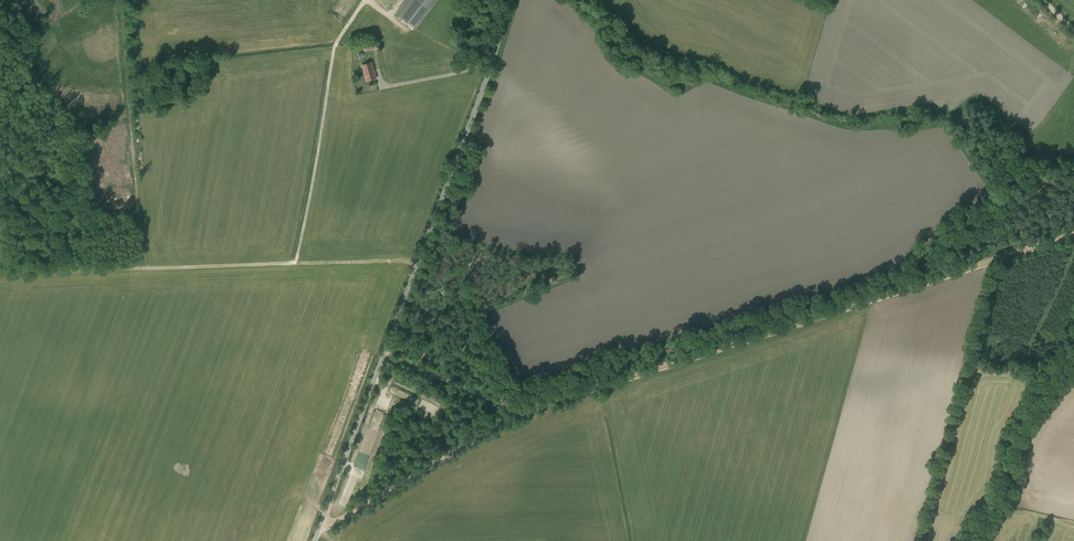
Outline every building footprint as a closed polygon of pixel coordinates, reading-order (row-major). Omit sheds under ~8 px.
[(396,14),(415,29),(438,0),(407,0),(396,14)] [(376,48),(374,41),(363,44),(365,51),(376,48)] [(362,65),(367,81),(377,78),(372,62),(362,65)]
